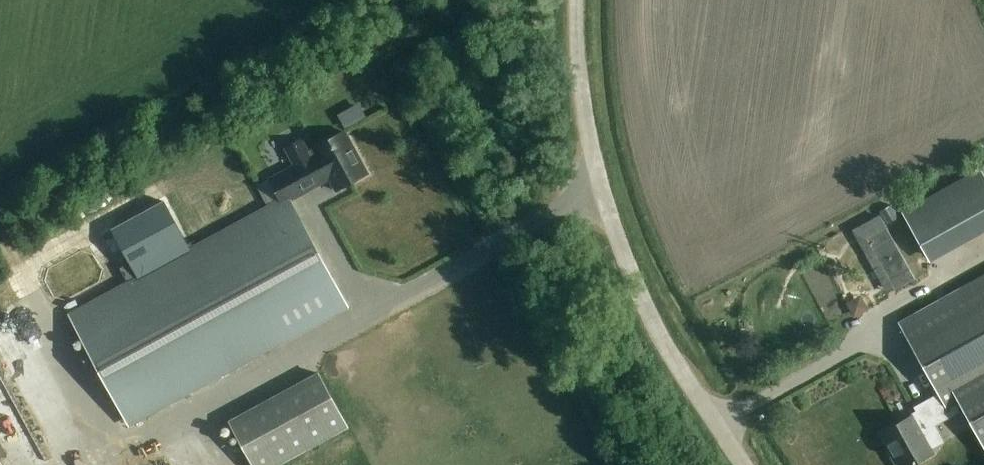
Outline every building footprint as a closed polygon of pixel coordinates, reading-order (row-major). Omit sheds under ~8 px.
[(336,191),(367,174),(345,132),(314,149),(317,155),(270,180),(283,203),(72,317),(129,422),(345,305),(289,200),(330,178),(336,191)] [(919,202),(901,212),(911,230),(929,220),(919,202)] [(878,213),(880,216),(885,225),(900,217),(893,204),(878,213)] [(859,228),(865,238),(886,226),(885,225),(880,216),(859,228)] [(894,290),(915,278),(886,226),(865,238),(894,290)] [(882,293),(859,240),(837,250),(860,302),(882,293)] [(959,400),(983,445),(983,277),(900,324),(939,394),(915,407),(919,416),(913,419),(911,416),(881,433),(893,453),(890,455),(895,464),(899,464),(900,464),(911,464),(932,453),(930,449),(937,445),(929,431),(930,427),(958,412),(953,403),(959,400)] [(0,363),(0,391),(12,385),(0,363)] [(253,464),(276,464),(347,427),(318,374),(230,422),(253,464)] [(17,406),(14,394),(0,398),(0,410),(17,406)] [(37,435),(17,442),(25,464),(45,456),(37,435)]
